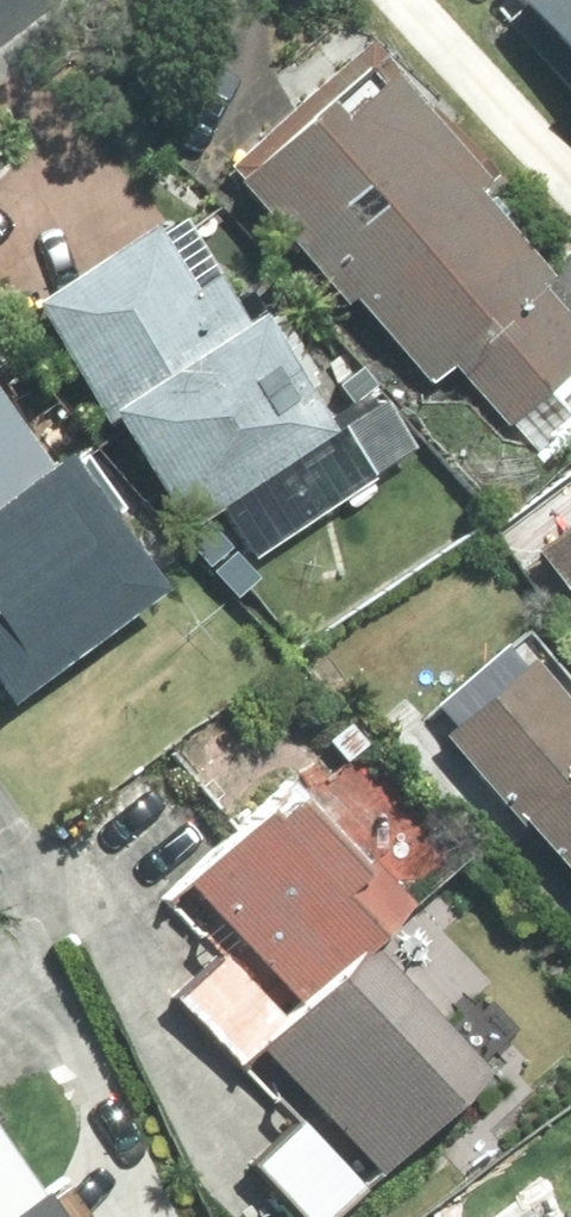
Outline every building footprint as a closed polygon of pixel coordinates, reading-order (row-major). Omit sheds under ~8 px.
[(479,3),(568,96),(552,111),(570,130),(570,0),(483,0),(479,3)] [(570,369),(570,339),(522,286),(530,279),(458,200),(470,189),(345,53),(208,180),(332,314),(346,301),(423,386),(442,369),(502,433),(570,369)] [(211,511),(252,567),(368,481),(328,425),(343,414),(266,309),(237,330),(195,273),(167,293),(126,238),(19,316),(178,534),(211,511)] [(144,595),(33,456),(25,462),(0,431),(0,711),(144,595)] [(516,554),(570,623),(570,510),(516,554)] [(504,653),(421,733),(570,887),(570,722),(504,653)] [(257,1042),(391,915),(352,874),(368,859),(289,776),(199,861),(257,923),(198,979),(257,1042)] [(481,1077),(357,950),(246,1058),(369,1185),(481,1077)] [(293,1119),(243,1167),(290,1216),(331,1216),(360,1190),(293,1119)] [(0,1156),(0,1216),(44,1216),(0,1156)] [(556,1216),(570,1216),(570,1205),(556,1216)]
